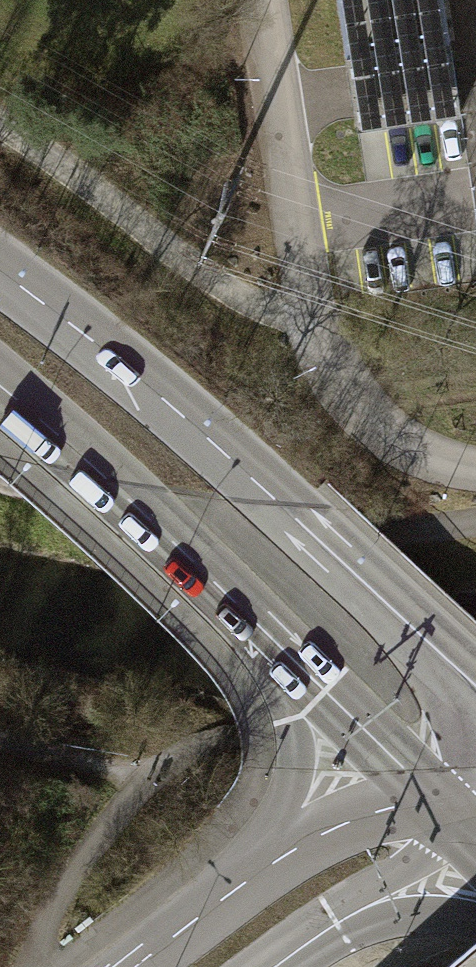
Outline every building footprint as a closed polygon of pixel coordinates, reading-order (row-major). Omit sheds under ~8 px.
[(358,129),(461,113),(443,0),(338,0),(358,129)] [(448,245),(379,255),(385,295),(453,285),(448,245)]
